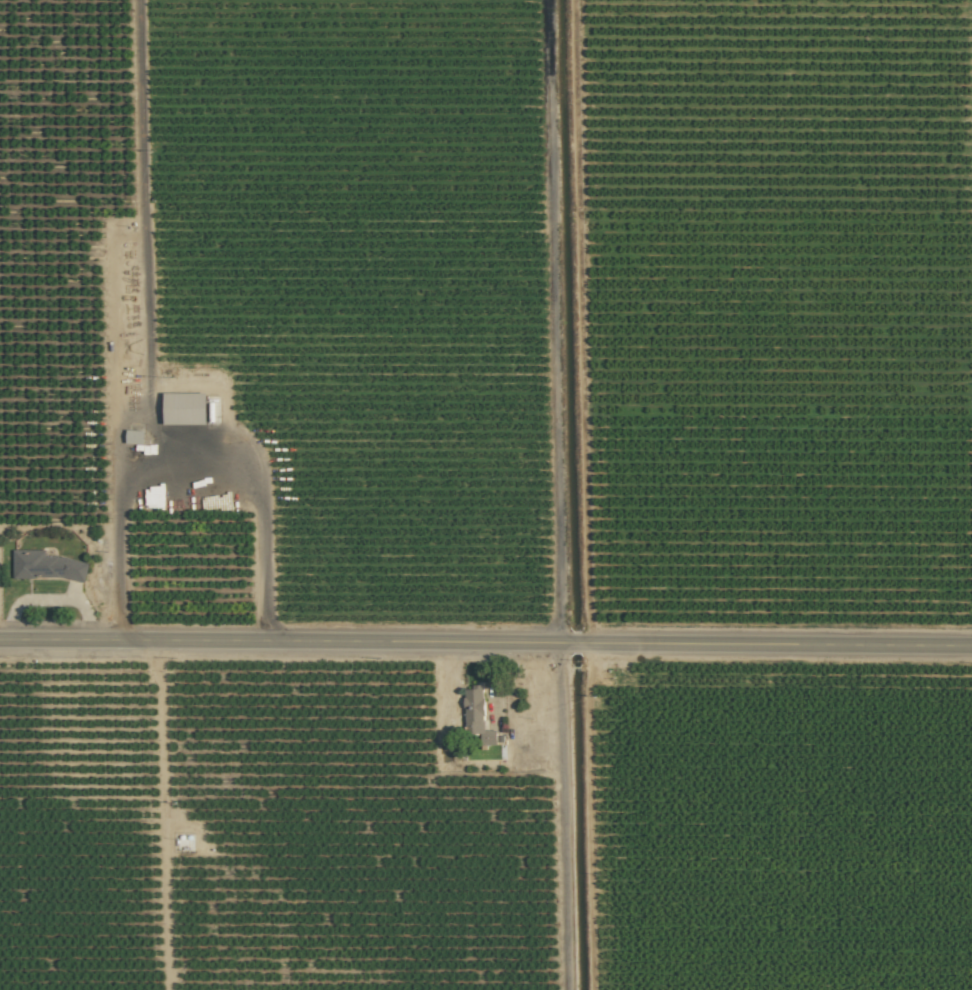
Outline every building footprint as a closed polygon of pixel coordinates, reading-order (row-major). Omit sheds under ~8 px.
[(164,424),(207,424),(206,392),(164,393),(164,424)] [(126,443),(143,444),(144,430),(126,430),(126,443)] [(45,549),(12,550),(13,579),(86,578),(86,558),(45,558),(45,549)] [(465,734),(485,734),(483,686),(463,687),(465,734)]
